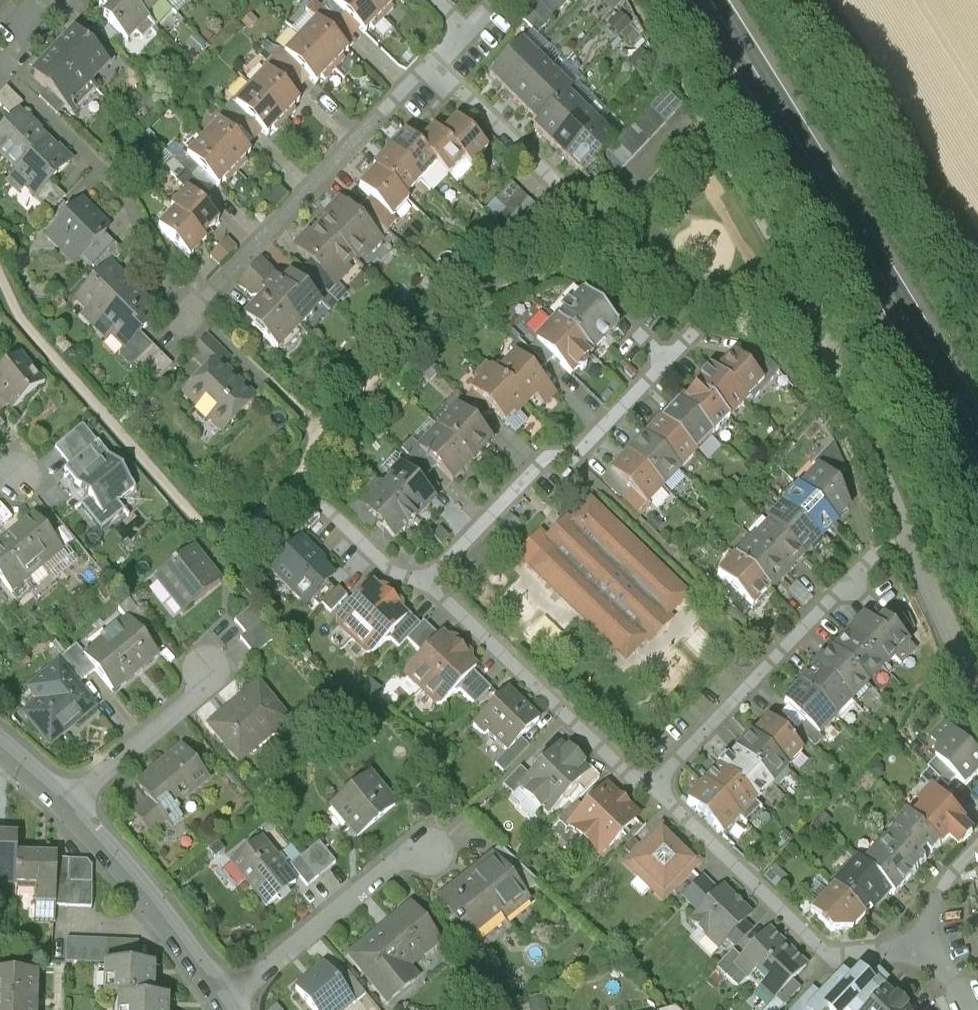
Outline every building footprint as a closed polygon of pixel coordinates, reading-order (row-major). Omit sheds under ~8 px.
[(144,19),(125,0),(98,0),(94,5),(102,13),(97,18),(125,45),(147,21),(144,19)] [(162,1),(161,0),(125,0),(144,19),(162,1)] [(330,3),(343,16),(359,31),(362,35),(379,18),(361,0),(333,0),(330,3)] [(379,18),(395,1),(394,0),(361,0),(379,18)] [(519,18),(537,35),(570,0),(536,0),(519,18)] [(351,39),(359,31),(343,16),(335,24),(312,3),(304,11),(314,20),(347,51),(355,43),(351,39)] [(314,20),(298,37),(331,68),(347,51),(314,20)] [(70,30),(49,53),(87,88),(108,65),(70,30)] [(298,37),(281,54),(308,79),(315,86),(331,68),(298,37)] [(523,40),(488,76),(505,92),(539,56),(523,40)] [(265,72),(286,92),(295,82),(300,87),(308,79),(281,54),(278,51),(261,69),(265,72)] [(49,53),(27,76),(65,111),(87,88),(49,53)] [(539,56),(505,92),(521,108),(555,72),(539,56)] [(249,88),(282,120),(298,104),(286,92),(265,72),(249,88)] [(555,72),(521,108),(537,123),(566,94),(572,88),(555,72)] [(0,92),(0,107),(10,116),(23,103),(6,86),(0,92)] [(260,133),(265,138),(282,120),(249,88),(232,105),(246,118),(260,133)] [(664,90),(615,141),(598,159),(615,176),(682,107),(664,90)] [(537,123),(532,129),(548,145),(583,110),(566,94),(537,123)] [(0,129),(0,159),(14,171),(46,137),(17,110),(0,129)] [(583,110),(548,145),(565,161),(599,126),(583,110)] [(260,133),(246,118),(238,127),(253,141),(260,133)] [(455,118),(438,135),(464,159),(472,167),(488,149),(455,118)] [(216,122),(200,140),(233,171),(249,154),(245,150),(230,136),(216,122)] [(599,126),(565,161),(581,177),(598,159),(615,141),(599,126)] [(245,150),(253,141),(238,127),(230,136),(245,150)] [(431,128),(414,145),(435,165),(447,177),(464,159),(438,135),(431,128)] [(402,133),(388,148),(420,180),(435,165),(414,145),(402,133)] [(46,137),(14,171),(3,182),(17,195),(22,189),(34,200),(50,183),(71,160),(46,137)] [(200,140),(183,157),(197,171),(217,189),(233,171),(200,140)] [(388,148),(371,165),(375,168),(404,196),(420,180),(388,148)] [(183,173),(189,179),(197,171),(183,157),(175,149),(167,158),(183,173)] [(404,196),(375,168),(358,186),(368,196),(391,217),(408,200),(404,196)] [(186,190),(202,205),(209,198),(189,179),(183,173),(176,181),(186,190)] [(530,232),(545,214),(509,181),(494,198),(530,232)] [(65,197),(50,183),(34,200),(49,214),(65,197)] [(202,205),(186,190),(169,208),(171,211),(201,239),(218,221),(202,205)] [(339,196),(318,218),(362,260),(383,238),(380,236),(354,211),(339,196)] [(368,196),(354,211),(380,236),(394,221),(391,217),(368,196)] [(81,197),(43,237),(73,265),(81,256),(103,232),(111,225),(81,197)] [(201,239),(171,211),(156,228),(189,259),(204,242),(201,239)] [(293,244),(337,286),(362,260),(318,218),(293,244)] [(110,262),(112,264),(124,252),(103,232),(81,256),(99,273),(110,262)] [(224,235),(207,252),(217,263),(235,246),(224,235)] [(245,273),(299,326),(321,304),(286,269),(280,276),(261,257),(245,273)] [(112,264),(110,262),(99,273),(73,301),(96,322),(132,283),(112,264)] [(240,317),(275,351),(299,326),(245,273),(235,283),(255,302),(240,317)] [(155,304),(132,283),(96,322),(124,349),(140,333),(147,325),(140,319),(155,304)] [(617,329),(580,294),(554,321),(593,356),(617,329)] [(593,356),(554,321),(532,344),(551,362),(570,380),(593,356)] [(179,394),(221,433),(257,395),(224,363),(232,355),(208,332),(188,354),(203,368),(179,394)] [(155,381),(172,364),(140,333),(124,349),(118,355),(130,367),(135,362),(155,381)] [(508,350),(513,355),(537,377),(551,362),(532,344),(527,350),(517,341),(508,350)] [(764,384),(733,353),(714,373),(746,403),(764,384)] [(0,370),(0,401),(6,408),(10,412),(44,383),(20,354),(0,370)] [(537,377),(513,355),(494,375),(529,407),(535,400),(543,408),(556,395),(537,377)] [(746,403),(714,373),(708,367),(692,385),(697,390),(729,420),(746,403)] [(529,407),(494,375),(489,370),(468,392),(507,429),(529,407)] [(729,420),(697,390),(686,401),(682,398),(677,403),(713,437),(729,420)] [(713,437),(677,403),(660,421),(696,455),(713,437)] [(492,444),(455,409),(434,430),(471,465),(492,444)] [(680,472),(696,455),(660,421),(644,437),(680,472)] [(54,448),(69,465),(97,441),(82,424),(54,448)] [(451,486),(471,465),(434,430),(418,448),(415,451),(433,468),(451,486)] [(663,490),(680,472),(644,437),(626,456),(663,490)] [(116,504),(136,487),(97,441),(69,465),(62,471),(87,500),(79,507),(100,532),(124,512),(116,504)] [(415,451),(418,448),(411,441),(400,452),(426,476),(433,468),(415,451)] [(639,516),(663,490),(626,456),(602,482),(639,516)] [(800,487),(798,488),(838,525),(851,511),(840,490),(809,461),(792,479),(800,487)] [(398,466),(377,487),(413,522),(434,501),(398,466)] [(377,487),(357,508),(393,543),(413,522),(377,487)] [(838,525),(798,488),(781,506),(821,544),(838,525)] [(691,595),(589,499),(570,520),(566,517),(542,543),(545,546),(525,567),(626,663),(646,642),(649,646),(675,620),(671,616),(691,595)] [(821,544),(781,506),(765,523),(767,525),(805,561),(821,544)] [(32,514),(6,536),(37,573),(63,552),(32,514)] [(789,578),(805,561),(767,525),(752,542),(789,578)] [(0,541),(0,583),(10,595),(37,573),(6,536),(0,541)] [(266,571),(305,609),(336,577),(324,566),(325,560),(301,537),(266,571)] [(772,595),(789,578),(752,542),(750,540),(733,558),(770,593),(772,595)] [(193,547),(151,582),(181,617),(222,582),(193,547)] [(770,593),(733,558),(716,576),(753,611),(770,593)] [(377,587),(372,582),(334,622),(334,627),(350,642),(394,594),(386,586),(377,587)] [(338,587),(321,605),(330,613),(347,595),(338,587)] [(404,602),(394,594),(350,642),(364,656),(371,655),(387,638),(408,616),(403,611),(404,602)] [(234,621),(246,635),(267,616),(255,602),(234,621)] [(117,612),(124,620),(139,637),(149,628),(127,603),(117,612)] [(408,616),(387,638),(398,648),(406,640),(422,655),(438,637),(423,623),(420,626),(409,615),(408,616)] [(863,618),(846,635),(886,672),(911,646),(884,621),(875,629),(863,618)] [(124,620),(80,658),(93,673),(113,696),(157,658),(139,637),(124,620)] [(447,639),(441,634),(438,637),(422,655),(403,674),(403,678),(418,693),(464,647),(455,639),(447,639)] [(846,635),(831,651),(870,688),(886,672),(846,635)] [(473,655),(464,647),(418,693),(433,707),(440,708),(457,690),(472,673),(478,668),(472,663),(473,655)] [(93,673),(80,658),(73,649),(57,663),(77,686),(93,673)] [(831,651),(814,669),(854,706),(870,688),(831,651)] [(77,686),(57,663),(23,692),(34,705),(19,718),(48,752),(97,710),(77,686)] [(814,669),(798,686),(837,723),(854,706),(814,669)] [(490,690),(472,673),(457,690),(474,707),(490,690)] [(239,767),(293,721),(258,681),(205,726),(239,767)] [(781,704),(820,741),(837,723),(798,686),(781,704)] [(540,721),(508,691),(475,725),(506,756),(520,741),(540,721)] [(768,721),(751,738),(787,772),(804,755),(768,721)] [(977,782),(977,756),(946,725),(930,741),(939,750),(936,763),(968,793),(977,782)] [(749,736),(733,754),(772,791),(788,774),(787,772),(751,738),(749,736)] [(529,748),(520,741),(506,756),(498,764),(506,772),(529,748)] [(518,791),(547,819),(590,773),(559,744),(528,777),(516,789),(518,791)] [(210,781),(179,746),(133,785),(146,801),(163,820),(210,781)] [(733,754),(717,770),(756,807),(772,791),(733,754)] [(516,789),(528,777),(519,769),(502,788),(512,797),(518,791),(516,789)] [(702,787),(741,823),(756,807),(717,770),(702,787)] [(371,774),(328,809),(356,843),(399,809),(371,774)] [(582,809),(564,828),(600,862),(641,819),(606,785),(582,809)] [(684,806),(723,842),(741,823),(702,787),(684,806)] [(935,791),(910,817),(944,850),(951,843),(962,853),(977,836),(968,827),(970,825),(935,791)] [(163,820),(146,801),(131,814),(150,836),(165,822),(163,820)] [(564,828),(582,809),(576,803),(558,822),(564,828)] [(944,850),(910,817),(885,843),(920,875),(944,850)] [(622,865),(663,905),(703,863),(662,824),(640,847),(622,865)] [(0,838),(0,890),(12,890),(14,859),(15,839),(0,838)] [(622,865),(640,847),(632,839),(614,857),(622,865)] [(262,842),(229,867),(262,911),(295,885),(262,842)] [(894,901),(920,875),(885,843),(860,869),(889,896),(894,901)] [(319,844),(290,867),(306,887),(335,864),(319,844)] [(491,855),(434,901),(472,949),(530,903),(491,855)] [(56,861),(14,859),(12,890),(34,892),(33,910),(54,911),(56,861)] [(86,862),(56,861),(54,911),(91,911),(93,868),(86,862)] [(855,864),(831,889),(866,921),(889,896),(860,869),(855,864)] [(697,914),(719,891),(702,876),(680,898),(697,914)] [(697,914),(688,924),(719,954),(727,945),(732,950),(753,929),(746,923),(753,916),(723,887),(719,891),(697,914)] [(866,921),(831,889),(808,915),(832,938),(854,935),(866,921)] [(410,903),(344,957),(386,1008),(421,980),(412,969),(443,943),(410,903)] [(741,960),(733,969),(747,982),(756,974),(765,983),(757,991),(771,1005),(776,1000),(793,982),(808,967),(770,930),(741,960)] [(137,966),(138,942),(66,942),(66,966),(102,966),(137,966)] [(738,992),(747,982),(733,969),(741,960),(732,952),(715,970),(738,992)] [(137,966),(102,966),(101,1003),(114,1003),(153,1003),(154,967),(137,966)] [(308,1009),(348,1009),(354,1006),(336,983),(323,966),(293,990),(308,1009)] [(808,1009),(868,1009),(885,992),(867,973),(862,978),(857,973),(849,982),(842,975),(821,997),(808,1009)] [(347,974),(336,983),(354,1006),(365,997),(347,974)] [(37,979),(0,978),(0,1009),(36,1009),(37,979)] [(802,990),(793,982),(776,1000),(785,1008),(802,990)] [(821,997),(812,989),(792,1009),(808,1009),(821,997)] [(885,992),(868,1009),(904,1009),(885,992)]
